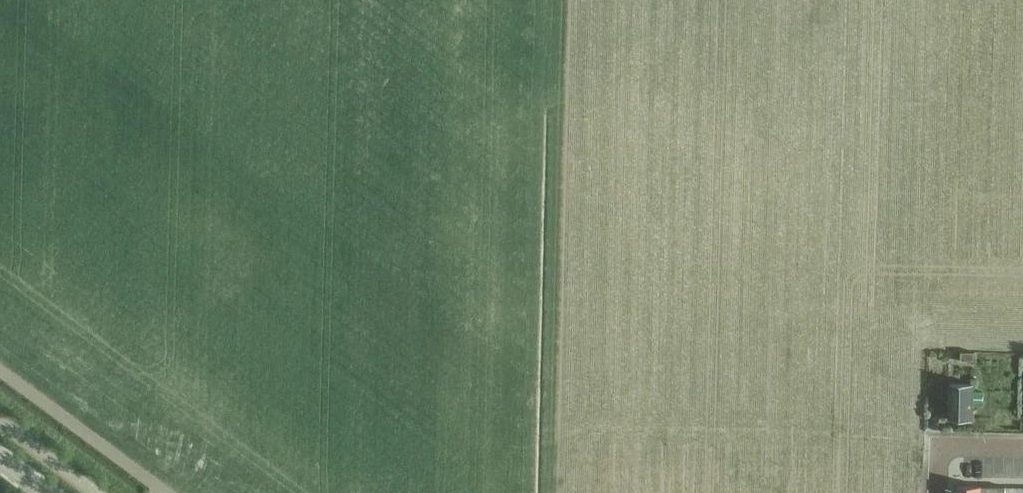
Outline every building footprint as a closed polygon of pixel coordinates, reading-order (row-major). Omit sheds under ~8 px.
[(974,352),(961,352),(961,361),(974,361),(974,352)] [(973,384),(950,383),(949,420),(973,420),(973,404),(973,392),(973,384)] [(983,392),(973,392),(973,404),(983,404),(983,392)]
